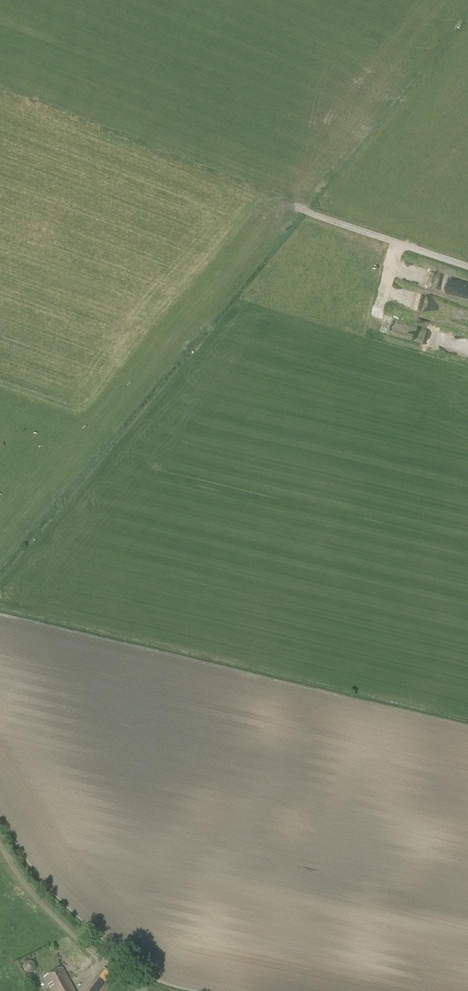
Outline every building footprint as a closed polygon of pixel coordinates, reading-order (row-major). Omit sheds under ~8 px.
[(112,978),(113,976),(112,974),(103,968),(86,990),(102,990),(112,978)] [(63,969),(45,979),(51,990),(75,990),(63,969)]
